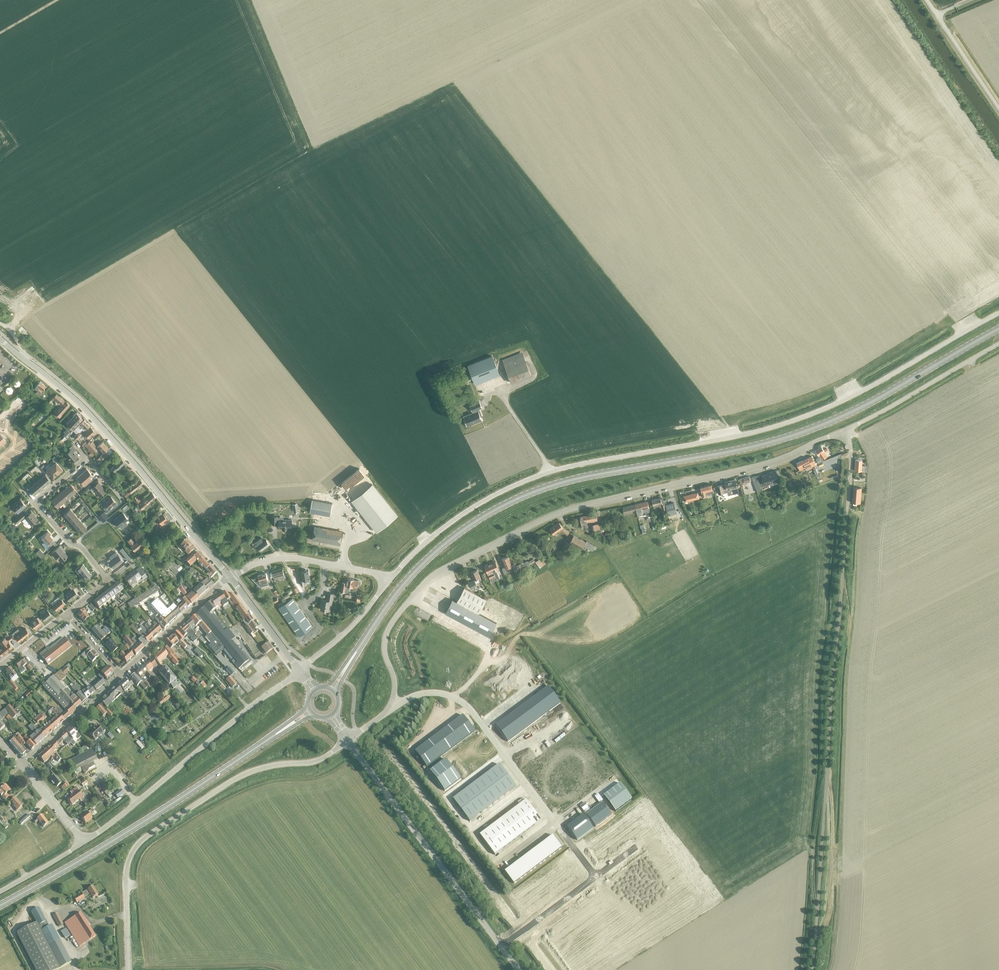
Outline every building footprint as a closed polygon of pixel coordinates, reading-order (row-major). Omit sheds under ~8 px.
[(531,375),(523,355),(522,351),(502,359),(504,363),(511,382),(531,375)] [(472,375),(474,379),(476,384),(499,375),(492,356),(468,365),(472,375)] [(37,385),(34,388),(37,390),(38,388),(41,391),(45,386),(40,382),(39,383),(38,382),(37,383),(38,384),(37,385)] [(56,394),(51,400),(52,401),(54,398),(61,404),(64,401),(56,394)] [(56,413),(59,416),(69,405),(65,402),(56,411),(55,410),(54,412),(56,414),(56,413)] [(463,416),(467,426),(471,424),(481,420),(482,421),(482,420),(480,417),(478,410),(477,410),(477,409),(479,409),(481,408),(482,408),(479,402),(471,405),(470,405),(469,405),(472,412),(464,416),(463,416)] [(72,428),(82,419),(76,413),(66,423),(68,425),(66,427),(71,432),(73,429),(72,428)] [(76,434),(74,437),(76,439),(79,437),(84,432),(86,430),(85,429),(89,426),(84,420),(77,426),(75,428),(78,431),(75,433),(76,434)] [(86,430),(84,432),(85,433),(84,434),(86,436),(87,436),(89,438),(95,433),(90,427),(86,430)] [(97,450),(94,447),(96,445),(92,441),(90,443),(89,441),(87,443),(85,445),(91,452),(92,452),(93,453),(97,450)] [(102,454),(108,448),(102,441),(97,447),(102,452),(101,453),(102,454)] [(71,462),(77,457),(73,452),(76,449),(72,445),(69,448),(70,449),(65,454),(71,462)] [(819,456),(815,459),(818,463),(823,461),(822,460),(827,456),(825,453),(829,450),(827,448),(823,450),(821,447),(816,451),(819,456)] [(95,460),(97,463),(102,458),(103,459),(108,454),(105,451),(95,460)] [(53,460),(49,463),(58,474),(61,472),(60,471),(62,469),(57,463),(59,461),(54,456),(52,458),(53,460)] [(805,467),(811,464),(812,466),(816,464),(811,456),(796,463),(798,467),(800,470),(805,467)] [(867,466),(862,465),(862,460),(855,459),(854,471),(867,472),(867,466)] [(118,470),(125,464),(121,460),(110,470),(112,472),(113,472),(113,473),(117,469),(118,470)] [(58,474),(49,463),(49,464),(45,467),(43,465),(40,467),(45,473),(48,471),(53,477),(55,475),(56,476),(58,474)] [(89,478),(92,475),(90,473),(87,469),(77,478),(80,481),(81,480),(83,482),(82,483),(84,486),(91,481),(89,478)] [(766,474),(762,476),(764,485),(772,483),(773,484),(779,483),(776,471),(771,472),(771,473),(766,474)] [(41,478),(46,484),(50,480),(45,474),(41,478)] [(744,478),(739,479),(740,483),(743,482),(744,485),(747,484),(747,482),(751,481),(750,477),(744,478)] [(41,478),(37,481),(42,487),(46,484),(41,478)] [(722,485),(716,486),(718,494),(724,493),(724,492),(727,492),(726,489),(732,488),(733,494),(738,493),(737,488),(735,479),(724,482),(725,484),(722,485)] [(133,485),(136,488),(136,489),(143,483),(140,480),(133,485)] [(37,481),(33,485),(38,491),(42,487),(37,481)] [(99,497),(106,491),(102,487),(100,485),(98,482),(92,488),(99,497)] [(351,501),(377,532),(398,515),(372,483),(351,501)] [(71,496),(73,499),(75,498),(72,495),(76,491),(70,484),(65,489),(71,496)] [(38,491),(33,485),(29,489),(34,495),(38,491)] [(136,488),(133,485),(123,493),(125,497),(136,488)] [(712,490),(711,485),(700,487),(703,497),(706,496),(706,495),(713,493),(712,490)] [(860,503),(861,487),(853,487),(852,502),(860,503)] [(67,500),(66,500),(69,503),(70,502),(68,499),(71,496),(65,489),(60,493),(67,500)] [(697,492),(683,496),(684,502),(699,499),(697,492)] [(62,504),(61,504),(64,507),(65,506),(63,503),(66,500),(67,500),(60,493),(56,497),(62,504)] [(152,494),(144,500),(147,504),(155,498),(152,494)] [(133,497),(136,504),(139,502),(142,500),(140,498),(138,499),(136,496),(133,497)] [(58,507),(61,504),(62,504),(56,497),(51,501),(57,508),(56,508),(59,511),(60,510),(58,507)] [(105,506),(103,508),(107,513),(118,505),(115,502),(111,497),(103,503),(105,506)] [(667,513),(664,504),(663,500),(661,501),(660,498),(652,500),(653,505),(661,503),(663,510),(661,511),(662,514),(667,513)] [(26,506),(20,500),(17,502),(12,506),(18,513),(26,506)] [(147,504),(144,500),(137,507),(140,511),(147,504)] [(330,516),(332,504),(312,500),(310,512),(330,516)] [(635,504),(636,509),(637,514),(650,511),(647,501),(635,504)] [(673,503),(665,505),(668,515),(676,513),(673,503)] [(636,509),(635,504),(634,504),(634,505),(623,508),(624,514),(628,513),(628,512),(636,509)] [(68,519),(74,513),(70,508),(63,514),(68,519)] [(25,518),(22,520),(26,525),(29,522),(31,525),(37,519),(31,512),(25,518)] [(104,512),(98,517),(103,522),(108,517),(104,512)] [(18,522),(25,515),(23,513),(16,519),(18,522)] [(74,513),(68,519),(72,523),(78,518),(74,513)] [(123,513),(113,520),(119,527),(119,526),(125,521),(128,519),(123,513)] [(163,525),(169,522),(167,519),(163,514),(153,521),(155,523),(157,521),(156,521),(157,520),(160,523),(161,522),(163,525)] [(587,522),(597,520),(596,514),(580,517),(582,529),(583,529),(583,527),(588,526),(587,522)] [(291,528),(291,520),(277,519),(277,516),(272,516),(272,524),(277,524),(278,524),(278,528),(282,528),(282,529),(288,529),(288,528),(291,528)] [(78,518),(72,523),(76,528),(82,523),(78,518)] [(86,527),(82,523),(76,528),(80,533),(86,527)] [(567,535),(569,533),(563,528),(559,523),(550,529),(553,535),(560,530),(567,535)] [(339,544),(341,531),(314,526),(312,539),(339,544)] [(48,532),(41,538),(44,541),(41,544),(46,549),(49,547),(47,544),(52,539),(49,535),(51,534),(48,532)] [(592,551),(595,546),(586,541),(586,543),(574,536),(570,543),(581,549),(583,546),(588,549),(590,550),(592,551)] [(261,537),(252,544),(256,549),(258,547),(261,551),(269,545),(266,540),(264,541),(261,537)] [(134,550),(142,544),(139,540),(135,543),(131,538),(127,541),(131,546),(134,550)] [(188,555),(191,553),(194,549),(186,541),(180,546),(185,551),(185,552),(188,555)] [(60,545),(52,551),(61,561),(67,556),(62,550),(63,549),(60,545)] [(122,548),(119,550),(127,560),(130,558),(122,548)] [(111,560),(108,562),(113,568),(122,561),(115,552),(109,557),(111,560)] [(191,553),(188,555),(181,561),(189,567),(196,561),(197,563),(204,558),(199,552),(194,557),(191,553)] [(511,566),(512,566),(508,557),(502,559),(505,568),(502,569),(504,575),(510,572),(508,568),(511,566)] [(205,559),(204,558),(197,563),(197,564),(201,568),(203,567),(206,570),(211,566),(205,559)] [(492,563),(490,564),(495,575),(496,578),(496,579),(499,578),(495,569),(498,568),(496,562),(495,562),(495,561),(492,562),(492,563)] [(84,581),(91,575),(82,564),(75,570),(84,581)] [(495,575),(490,564),(488,565),(488,564),(485,565),(486,566),(484,567),(491,582),(497,580),(496,579),(496,578),(495,575)] [(211,566),(206,570),(208,573),(206,575),(211,578),(217,573),(211,566)] [(140,579),(145,575),(140,568),(135,572),(134,572),(129,576),(129,577),(125,581),(130,588),(141,579),(140,579)] [(282,568),(272,571),(275,581),(279,580),(278,579),(284,578),(283,575),(284,574),(282,568)] [(474,580),(478,578),(479,581),(481,580),(477,569),(471,572),(474,580)] [(302,580),(300,580),(300,585),(304,585),(305,585),(305,580),(309,579),(308,570),(307,570),(306,570),(304,570),(304,571),(300,571),(302,580)] [(258,577),(253,579),(260,587),(268,584),(267,580),(268,580),(265,573),(257,575),(258,577)] [(200,576),(198,578),(203,582),(209,588),(213,585),(209,580),(207,579),(205,581),(200,576)] [(342,581),(342,582),(340,591),(348,593),(349,586),(352,587),(352,590),(356,591),(357,586),(358,586),(359,585),(360,584),(360,583),(360,581),(359,580),(358,580),(358,581),(354,580),(354,579),(351,579),(350,578),(349,578),(348,578),(347,578),(347,582),(342,581)] [(475,590),(478,588),(474,581),(469,583),(471,588),(474,587),(475,590)] [(69,601),(77,595),(73,589),(75,588),(71,582),(68,585),(72,590),(65,596),(69,601)] [(203,582),(201,585),(206,591),(209,588),(203,582)] [(114,587),(119,593),(123,590),(118,583),(115,585),(114,584),(112,585),(114,587)] [(206,591),(201,585),(200,584),(196,587),(197,588),(193,592),(198,598),(206,591)] [(139,604),(159,590),(156,586),(127,604),(129,608),(140,606),(139,604)] [(119,593),(114,587),(111,589),(110,587),(108,588),(110,590),(115,596),(119,593)] [(464,587),(457,601),(479,613),(486,599),(464,587)] [(115,596),(110,590),(107,592),(106,590),(104,591),(106,593),(111,599),(115,596)] [(196,595),(193,592),(186,598),(191,605),(198,598),(196,595)] [(226,592),(222,594),(226,601),(228,600),(231,604),(233,607),(233,608),(234,610),(236,609),(237,608),(230,599),(229,596),(226,592)] [(111,599),(106,593),(103,595),(102,593),(100,594),(102,596),(107,602),(111,599)] [(232,593),(229,596),(230,599),(237,608),(241,605),(232,593)] [(331,605),(334,594),(328,593),(326,600),(322,599),(320,609),(328,611),(330,604),(331,605)] [(222,594),(217,597),(222,605),(223,607),(228,604),(226,601),(222,594)] [(164,595),(160,598),(169,608),(170,606),(163,599),(166,597),(164,595)] [(57,601),(52,606),(56,610),(59,608),(60,609),(65,605),(60,598),(59,596),(56,599),(57,600),(57,601)] [(107,602),(102,596),(99,598),(98,597),(96,598),(98,599),(103,606),(107,602)] [(217,597),(211,602),(215,609),(215,610),(221,606),(222,605),(217,597)] [(169,608),(160,598),(151,606),(158,615),(155,618),(158,621),(158,622),(164,629),(172,623),(177,617),(169,608)] [(185,598),(182,600),(180,598),(179,599),(181,601),(187,608),(191,605),(186,598),(185,598)] [(298,636),(312,627),(292,598),(278,607),(298,636)] [(103,606),(98,599),(95,601),(94,600),(92,601),(98,609),(103,606)] [(176,602),(178,604),(176,606),(174,607),(177,610),(181,614),(187,608),(181,601),(179,599),(176,602)] [(458,619),(465,606),(452,599),(445,612),(458,619)] [(208,604),(196,615),(211,632),(223,647),(225,649),(223,651),(231,660),(233,658),(233,659),(232,660),(233,660),(232,661),(238,669),(248,661),(231,641),(235,638),(217,617),(216,618),(212,612),(215,609),(211,602),(208,604)] [(170,606),(169,608),(177,617),(181,614),(177,610),(174,607),(173,606),(172,605),(170,606)] [(241,605),(237,608),(236,609),(240,615),(240,616),(243,620),(241,621),(241,623),(243,622),(250,617),(241,605)] [(472,626),(479,613),(465,606),(458,619),(472,626)] [(83,622),(88,617),(84,612),(86,611),(84,609),(77,615),(83,622)] [(44,621),(51,616),(47,610),(40,616),(44,621)] [(497,623),(479,613),(472,626),(489,636),(497,623)] [(189,621),(195,627),(198,624),(199,626),(207,636),(206,637),(211,643),(208,646),(215,654),(215,653),(217,655),(220,653),(218,651),(223,647),(211,632),(196,615),(189,621)] [(250,617),(243,622),(246,627),(253,621),(250,617)] [(34,629),(41,624),(36,618),(30,623),(34,629)] [(195,627),(189,621),(185,624),(195,635),(196,634),(192,630),(195,627)] [(253,621),(246,627),(245,627),(251,635),(253,633),(254,634),(258,631),(256,629),(258,628),(253,621)] [(162,632),(156,625),(154,622),(153,624),(155,626),(152,629),(154,631),(158,636),(162,632)] [(152,629),(150,627),(148,625),(148,624),(147,624),(145,626),(146,626),(149,630),(150,631),(148,633),(153,639),(158,636),(154,631),(152,629)] [(185,624),(181,628),(187,634),(188,636),(194,642),(198,638),(195,635),(185,624)] [(148,644),(139,633),(132,625),(130,627),(136,634),(137,633),(141,638),(138,641),(141,645),(144,648),(148,644)] [(142,630),(139,633),(148,644),(153,639),(148,633),(141,625),(139,626),(142,630)] [(105,628),(101,631),(96,626),(91,630),(101,641),(110,633),(105,628)] [(19,628),(17,629),(23,637),(29,633),(25,628),(21,631),(19,628)] [(185,639),(187,638),(188,636),(187,634),(181,628),(177,631),(184,639),(185,639)] [(17,629),(12,633),(14,637),(18,642),(23,637),(17,629)] [(184,639),(177,631),(172,636),(180,645),(184,649),(187,646),(182,640),(184,639)] [(140,652),(134,645),(133,645),(127,636),(123,640),(130,649),(136,655),(140,652)] [(180,645),(172,636),(164,643),(167,646),(165,648),(168,652),(170,654),(171,654),(172,656),(175,654),(171,649),(176,644),(178,646),(180,645)] [(0,641),(0,643),(3,646),(2,646),(6,651),(12,646),(8,642),(4,637),(0,641)] [(141,645),(138,641),(135,637),(132,640),(135,643),(134,645),(140,652),(144,648),(141,645)] [(47,651),(46,650),(39,655),(42,658),(47,666),(71,647),(65,640),(63,638),(47,651)] [(112,654),(118,648),(109,638),(104,642),(106,644),(105,645),(112,654)] [(265,654),(272,649),(267,643),(260,648),(265,654)] [(86,650),(81,656),(84,659),(87,657),(92,662),(97,657),(96,656),(97,655),(96,654),(95,654),(92,651),(91,652),(88,649),(86,650)] [(163,650),(158,654),(161,658),(162,660),(163,659),(167,655),(168,656),(170,654),(168,652),(167,654),(163,650)] [(126,662),(133,656),(129,651),(125,655),(125,654),(124,654),(122,652),(119,655),(126,662)] [(161,658),(158,654),(154,657),(160,665),(162,664),(160,662),(162,660),(161,658)] [(175,654),(172,656),(179,663),(182,661),(175,654)] [(25,671),(23,667),(26,665),(28,666),(27,667),(30,671),(33,669),(29,665),(30,665),(26,660),(24,662),(22,659),(15,665),(18,669),(21,674),(25,671)] [(152,659),(147,663),(153,670),(155,668),(158,671),(159,670),(152,659)] [(151,672),(153,670),(147,663),(143,667),(151,676),(156,681),(157,680),(157,679),(151,672)] [(106,680),(113,673),(108,667),(100,674),(104,678),(106,680)] [(151,676),(143,667),(136,673),(139,677),(144,683),(147,686),(149,684),(146,681),(148,679),(151,676)] [(173,689),(178,684),(175,681),(176,680),(173,676),(174,676),(173,676),(171,674),(172,674),(171,674),(170,672),(169,672),(168,670),(168,669),(168,670),(165,667),(158,673),(161,676),(160,676),(160,677),(161,676),(162,678),(162,679),(163,678),(164,680),(163,680),(164,681),(164,680),(166,682),(165,683),(166,683),(166,682),(169,686),(170,685),(173,689)] [(231,675),(234,673),(229,667),(226,669),(228,671),(230,674),(231,675)] [(10,680),(16,676),(10,668),(5,672),(7,674),(6,675),(10,680)] [(61,671),(65,676),(69,673),(65,668),(61,671)] [(67,713),(70,716),(76,711),(76,710),(75,709),(79,706),(81,704),(86,699),(75,687),(74,685),(71,688),(74,691),(71,693),(67,689),(65,691),(64,690),(65,690),(59,683),(66,677),(65,676),(61,671),(60,671),(53,677),(53,676),(48,681),(42,686),(62,707),(64,710),(67,713)] [(144,690),(147,688),(135,674),(130,679),(137,686),(139,684),(144,690)] [(231,676),(226,680),(232,687),(237,683),(231,676)] [(85,682),(83,679),(81,681),(88,688),(86,690),(86,691),(90,696),(95,692),(86,682),(85,682)] [(96,691),(104,683),(102,680),(100,679),(93,686),(92,685),(91,685),(96,691)] [(122,681),(117,686),(124,693),(128,689),(133,685),(128,680),(126,682),(124,680),(122,681)] [(11,681),(8,683),(14,691),(17,689),(11,681)] [(86,691),(86,690),(85,689),(82,692),(77,686),(75,687),(86,699),(90,696),(86,691)] [(117,686),(107,695),(113,701),(120,695),(124,699),(127,697),(125,695),(124,694),(124,693),(117,686)] [(548,687),(496,726),(508,742),(560,703),(548,687)] [(113,702),(107,695),(100,701),(103,705),(100,707),(105,712),(107,710),(106,708),(113,702)] [(157,703),(160,706),(170,698),(167,695),(157,703)] [(53,719),(54,719),(57,723),(59,725),(64,721),(59,715),(54,710),(50,706),(48,707),(50,709),(47,711),(49,714),(52,711),(56,715),(56,714),(57,716),(53,719)] [(105,712),(100,707),(100,706),(95,710),(102,718),(107,714),(110,717),(112,715),(107,710),(105,712)] [(10,712),(9,713),(10,715),(13,719),(21,712),(17,708),(14,711),(13,710),(10,712)] [(56,708),(54,710),(59,715),(64,721),(70,716),(64,710),(66,712),(64,714),(60,709),(58,711),(56,708)] [(35,720),(39,725),(45,720),(44,719),(41,716),(40,714),(34,719),(35,720)] [(136,715),(131,719),(142,733),(148,729),(143,723),(141,721),(136,715)] [(427,767),(475,732),(463,716),(415,751),(427,767)] [(52,719),(47,723),(54,731),(59,725),(57,723),(54,719),(53,720),(52,719)] [(47,724),(42,729),(48,736),(54,731),(47,723),(46,722),(45,723),(47,724)] [(31,737),(29,739),(36,746),(44,739),(41,735),(38,732),(35,728),(33,725),(32,724),(28,727),(34,734),(31,736),(31,737)] [(95,729),(89,734),(95,740),(103,733),(103,732),(105,731),(103,728),(101,730),(97,726),(96,725),(93,727),(95,729)] [(69,729),(66,732),(73,740),(75,742),(81,737),(72,727),(69,729)] [(42,729),(38,732),(41,735),(44,739),(48,736),(42,729)] [(66,732),(60,737),(63,741),(67,745),(73,740),(66,732)] [(9,743),(19,755),(22,756),(25,753),(25,752),(26,751),(22,746),(16,739),(19,736),(17,733),(15,735),(16,736),(13,738),(14,739),(13,740),(12,739),(8,742),(9,743)] [(153,738),(151,739),(152,742),(155,741),(155,742),(158,741),(158,740),(160,739),(156,733),(154,734),(151,736),(153,738)] [(26,735),(24,737),(27,741),(25,742),(26,743),(26,744),(26,745),(31,751),(36,746),(29,739),(26,735)] [(19,736),(16,739),(22,746),(26,743),(19,736)] [(60,737),(50,746),(55,751),(59,747),(58,747),(59,746),(58,745),(63,741),(60,737)] [(50,746),(45,750),(51,757),(52,758),(54,757),(53,756),(57,753),(55,751),(50,746)] [(51,757),(45,750),(38,757),(44,763),(51,757)] [(92,763),(97,761),(91,750),(68,762),(72,772),(80,768),(83,774),(95,769),(92,763)] [(595,750),(588,756),(595,766),(603,760),(595,750)] [(57,753),(53,756),(54,757),(57,760),(58,762),(61,759),(60,757),(58,754),(57,753)] [(588,756),(580,761),(588,771),(595,766),(588,756)] [(603,760),(595,766),(602,775),(610,770),(603,760)] [(580,761),(573,767),(580,777),(588,771),(580,761)] [(499,765),(494,769),(502,781),(508,776),(499,765)] [(595,766),(588,771),(595,781),(602,775),(595,766)] [(573,767),(565,773),(573,782),(580,777),(573,767)] [(494,769),(488,774),(496,785),(502,781),(494,769)] [(588,771),(580,777),(587,787),(595,781),(588,771)] [(57,787),(62,783),(59,780),(59,781),(52,772),(48,776),(52,781),(51,782),(54,785),(55,784),(57,787)] [(565,773),(558,778),(565,788),(573,782),(565,773)] [(488,774),(482,778),(491,789),(496,785),(488,774)] [(508,776),(502,781),(510,791),(516,787),(508,776)] [(580,777),(573,782),(580,792),(587,787),(580,777)] [(482,778),(476,782),(485,794),(491,789),(482,778)] [(558,778),(550,784),(558,794),(565,788),(558,778)] [(87,789),(89,787),(86,784),(87,783),(86,781),(81,784),(83,787),(84,785),(87,789)] [(502,781),(496,785),(504,796),(510,791),(502,781)] [(476,782),(471,787),(479,798),(485,794),(476,782)] [(573,782),(565,788),(572,798),(580,792),(573,782)] [(67,783),(61,787),(63,791),(70,786),(67,783)] [(603,796),(615,812),(632,799),(620,783),(603,796)] [(550,784),(543,789),(550,799),(558,794),(550,784)] [(8,793),(9,792),(8,790),(10,789),(5,785),(0,790),(0,795),(5,801),(8,798),(5,795),(8,793)] [(496,785),(491,789),(499,800),(504,796),(496,785)] [(79,791),(76,787),(70,792),(72,795),(67,800),(69,802),(68,803),(70,805),(71,805),(72,806),(79,800),(81,801),(84,799),(78,791),(79,791)] [(471,787),(465,791),(473,802),(479,798),(471,787)] [(565,788),(558,794),(565,803),(572,798),(565,788)] [(491,789),(485,794),(493,804),(499,800),(491,789)] [(123,794),(123,793),(120,790),(114,795),(117,798),(123,794)] [(465,791),(459,795),(467,807),(473,802),(465,791)] [(485,794),(479,798),(487,809),(493,804),(485,794)] [(558,794),(550,799),(557,809),(565,803),(558,794)] [(459,795),(453,800),(462,811),(467,807),(459,795)] [(16,812),(22,806),(15,798),(10,803),(16,810),(15,811),(16,812)] [(479,798),(473,802),(481,813),(487,809),(479,798)] [(526,800),(480,835),(495,855),(541,820),(526,800)] [(473,802),(467,807),(475,817),(481,813),(473,802)] [(602,803),(586,815),(595,827),(611,815),(602,803)] [(467,807),(462,811),(470,822),(475,817),(467,807)] [(89,815),(94,812),(92,809),(86,814),(84,812),(79,815),(81,818),(85,824),(92,818),(89,815)] [(583,815),(567,827),(577,841),(593,829),(583,815)] [(43,827),(48,823),(42,816),(34,822),(35,824),(38,821),(43,827)] [(553,836),(548,839),(557,851),(562,848),(553,836)] [(557,851),(548,839),(543,843),(552,855),(557,851)] [(552,855),(543,843),(538,847),(547,859),(552,855)] [(547,859),(538,847),(533,850),(542,862),(547,859)] [(542,862),(533,850),(528,854),(537,866),(542,862)] [(537,866),(528,854),(524,857),(533,869),(537,866)] [(533,869),(524,857),(519,861),(528,873),(533,869)] [(528,873),(519,861),(514,865),(523,877),(528,873)] [(523,877),(514,865),(509,868),(518,880),(523,877)] [(518,880),(509,868),(504,872),(513,884),(518,880)] [(93,899),(98,895),(93,887),(74,898),(77,903),(85,898),(90,894),(93,899)] [(36,923),(38,926),(46,922),(38,908),(31,912),(37,923),(36,923)] [(79,947),(96,936),(81,913),(64,923),(79,947)] [(59,926),(63,924),(57,914),(53,916),(59,926)] [(41,932),(38,926),(36,923),(17,933),(35,969),(57,969),(60,969),(41,932)] [(65,939),(70,935),(66,929),(61,932),(65,939)]
